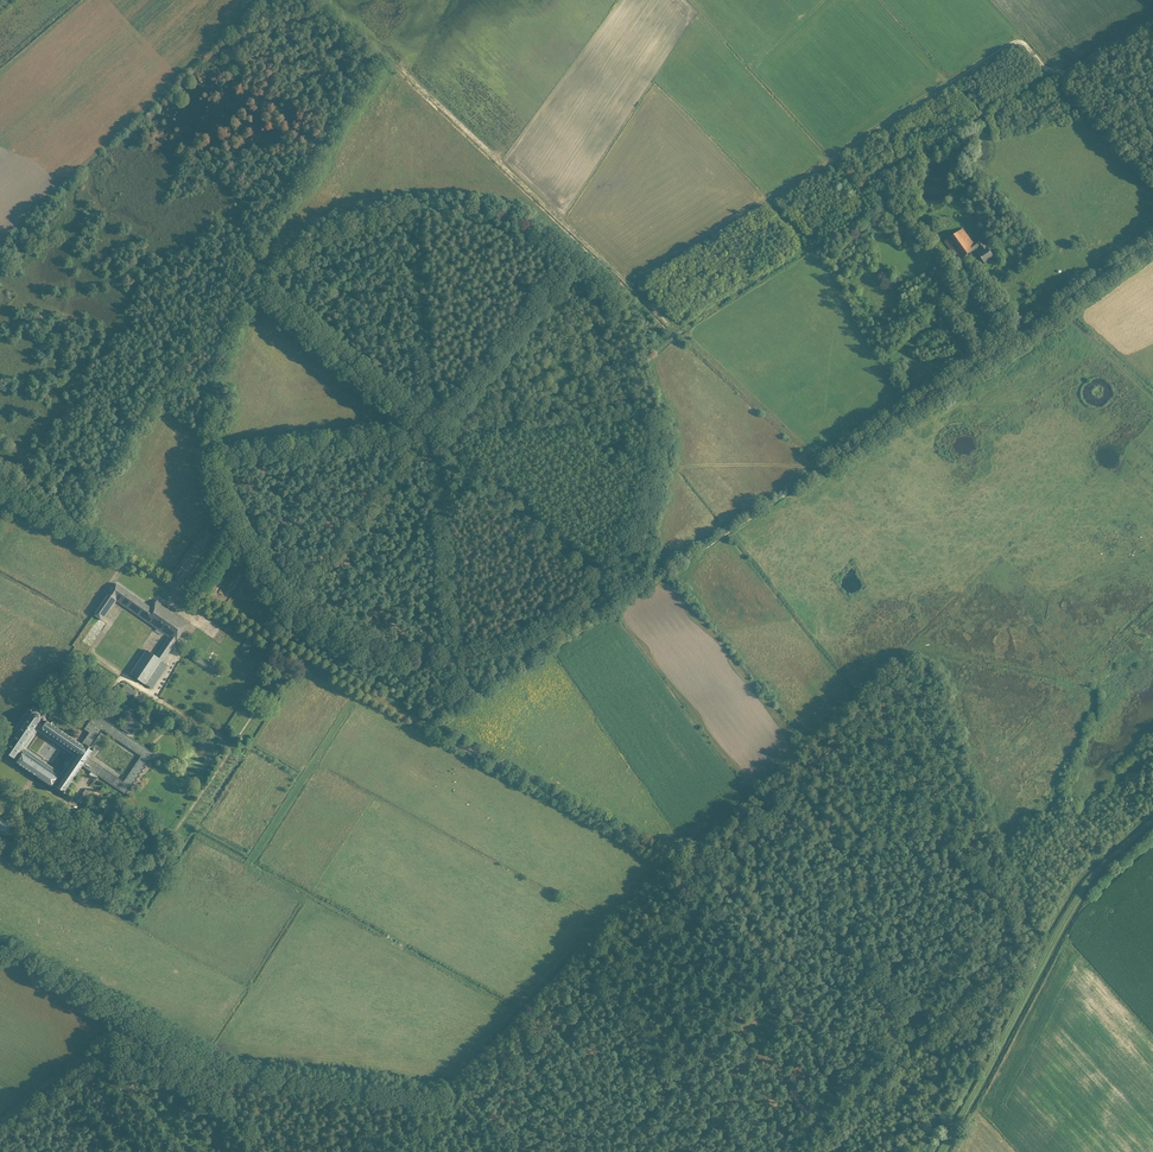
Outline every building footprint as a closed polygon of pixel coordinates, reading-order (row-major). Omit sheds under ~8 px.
[(982,205),(972,212),(979,223),(989,216),(982,205)] [(945,241),(952,252),(956,257),(957,256),(960,260),(976,248),(979,246),(983,250),(978,254),(984,262),(993,256),(990,251),(987,247),(980,239),(973,244),(962,229),(945,241)] [(961,286),(966,282),(961,275),(956,280),(961,286)] [(101,604),(93,614),(103,621),(117,600),(169,637),(176,642),(185,629),(188,624),(163,607),(165,605),(157,600),(151,608),(115,583),(107,594),(107,595),(101,604)] [(146,649),(130,673),(146,684),(161,660),(163,661),(176,642),(169,637),(156,656),(146,649)] [(218,676),(221,670),(197,656),(193,662),(218,676)] [(119,694),(131,701),(137,692),(125,685),(119,694)] [(62,790),(61,791),(62,794),(63,794),(64,794),(66,794),(66,793),(66,792),(66,791),(83,766),(91,772),(89,775),(96,779),(98,775),(126,794),(128,791),(132,789),(131,787),(135,785),(134,783),(138,781),(136,778),(141,776),(139,774),(143,772),(142,770),(146,768),(145,766),(149,763),(147,761),(152,759),(155,761),(158,756),(127,735),(129,733),(132,735),(138,726),(127,719),(121,728),(124,730),(123,732),(95,713),(85,729),(90,732),(82,743),(47,721),(47,720),(46,717),(46,715),(46,712),(43,711),(43,709),(40,708),(38,708),(37,707),(34,707),(32,708),(30,708),(28,710),(27,712),(26,713),(1,748),(18,760),(17,762),(52,787),(54,785),(62,790)] [(78,801),(81,803),(89,791),(86,789),(78,801)] [(1,834),(2,833),(6,835),(13,824),(0,816),(0,833),(1,834)] [(131,905),(127,910),(133,915),(137,910),(131,905)]
